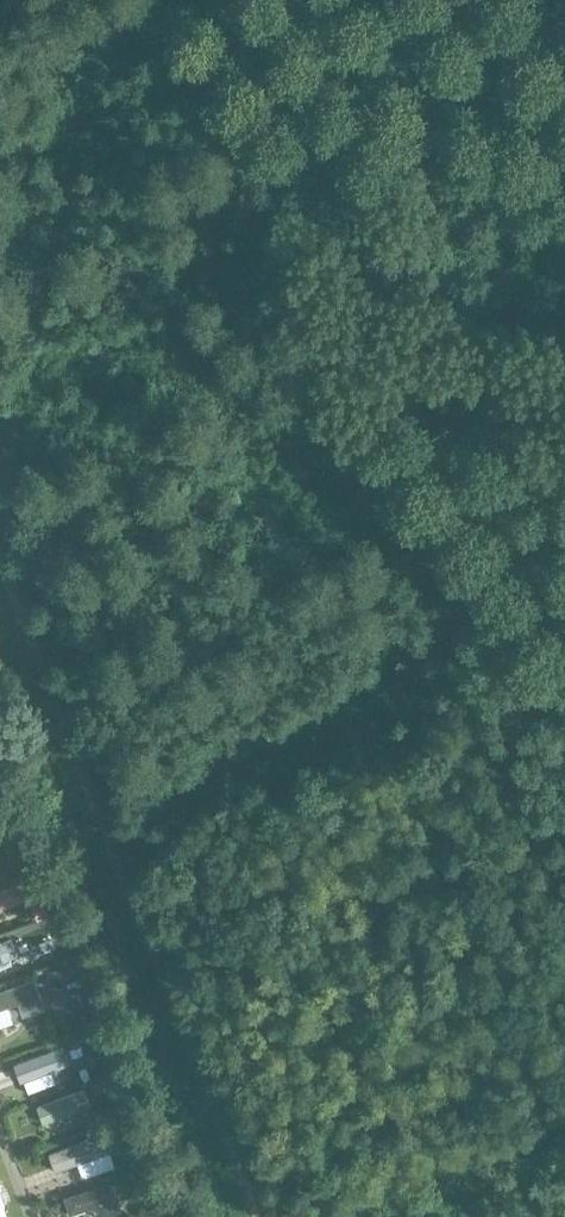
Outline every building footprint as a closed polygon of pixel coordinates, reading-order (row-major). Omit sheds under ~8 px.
[(24,838),(13,842),(16,852),(28,848),(24,838)] [(41,897),(30,902),(37,919),(48,913),(41,897)] [(47,940),(33,945),(36,955),(50,950),(47,940)] [(61,971),(48,971),(48,986),(61,986),(61,971)] [(0,988),(0,1007),(8,1004),(19,1000),(22,999),(24,1004),(27,1012),(27,1014),(46,1007),(40,992),(34,976),(0,988)] [(81,1046),(68,1050),(71,1058),(84,1055),(81,1046)] [(12,1080),(65,1070),(61,1047),(8,1056),(12,1080)] [(120,1111),(133,1106),(129,1095),(116,1100),(120,1111)] [(142,1141),(133,1152),(145,1162),(155,1150),(142,1141)] [(152,1182),(166,1177),(161,1162),(147,1167),(152,1182)] [(118,1202),(112,1184),(66,1199),(72,1216),(97,1209),(104,1216),(113,1216),(122,1214),(118,1202)]
